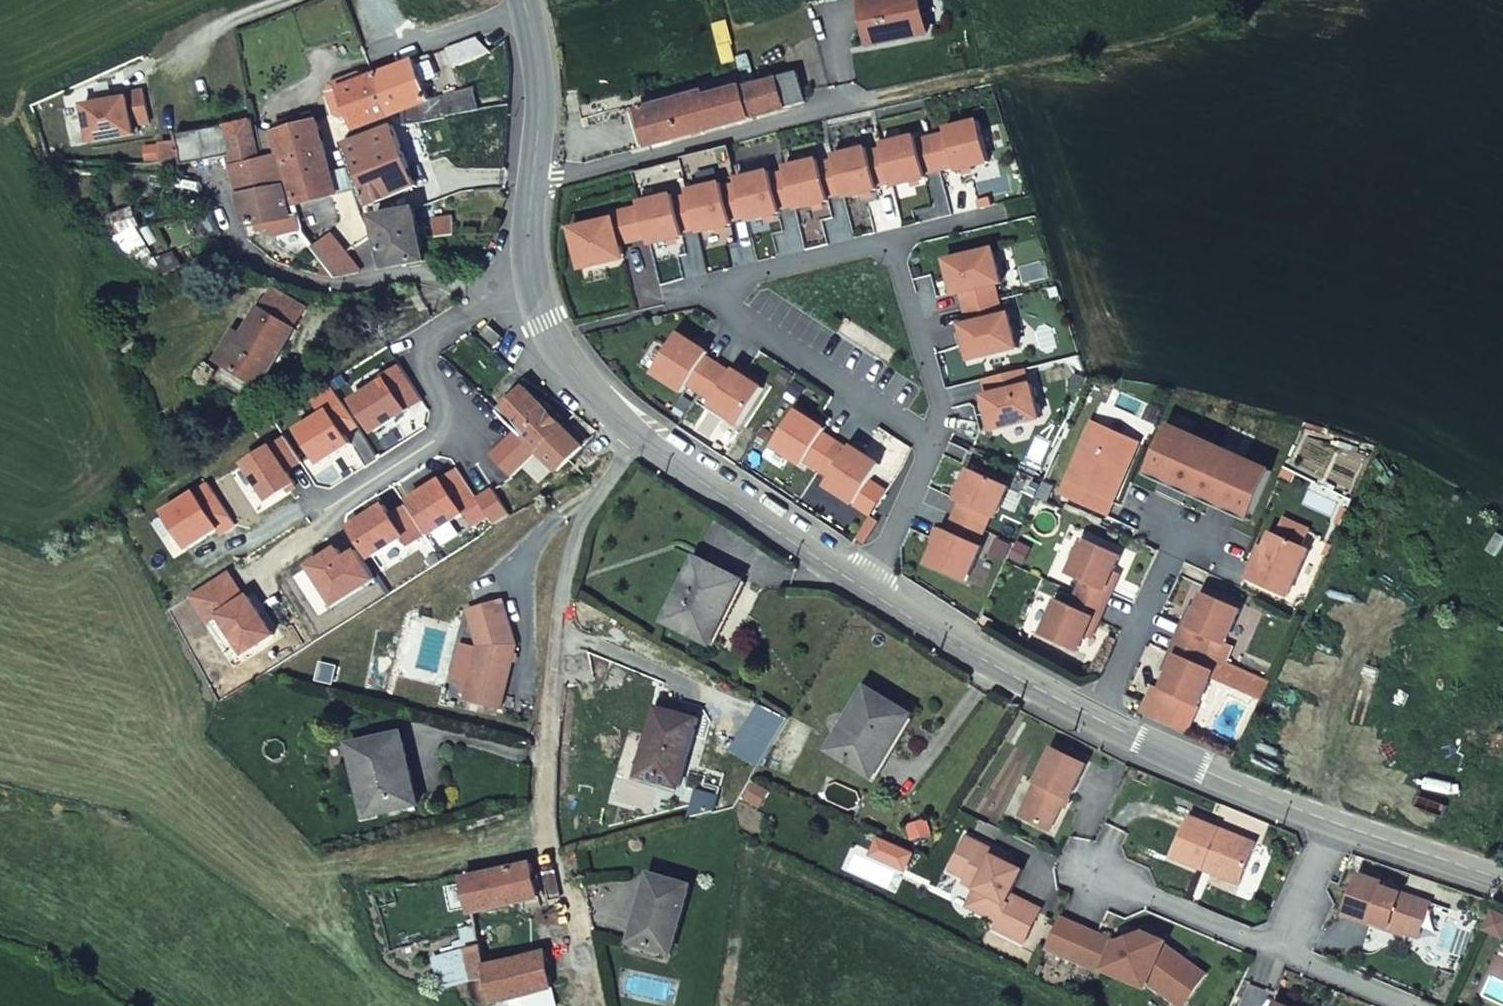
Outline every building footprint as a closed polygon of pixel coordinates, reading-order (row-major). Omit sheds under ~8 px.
[(920,0),(874,0),(861,3),(870,45),(927,34),(920,0)] [(491,55),(477,39),(446,50),(454,69),(491,55)] [(413,62),(373,77),(390,118),(405,112),(428,103),(413,62)] [(341,89),(366,80),(365,77),(359,74),(329,84),(327,91),(335,116),(347,122),(352,120),(341,89)] [(750,118),(805,104),(797,75),(743,89),(750,118)] [(390,118),(373,77),(366,80),(341,89),(352,120),(356,131),(390,118)] [(750,118),(743,89),(705,99),(703,94),(642,112),(650,145),(750,118)] [(428,103),(405,112),(405,126),(446,118),(479,112),(474,90),(428,103)] [(84,108),(91,145),(134,137),(133,128),(149,126),(143,94),(126,97),(127,101),(84,108)] [(632,115),(639,148),(650,145),(642,112),(632,115)] [(450,131),(446,118),(405,126),(412,146),(458,140),(456,130),(450,131)] [(177,136),(183,165),(193,163),(194,166),(231,157),(239,195),(290,185),(283,156),(260,163),(252,124),(226,129),(177,136)] [(317,124),(278,135),(283,156),(290,185),(296,209),(337,198),(317,124)] [(393,128),(351,145),(345,148),(368,210),(414,188),(393,128)] [(883,145),(884,149),(892,182),(893,187),(927,178),(926,174),(941,170),(933,138),(918,141),(917,137),(883,145)] [(892,182),(884,149),(869,153),(868,149),(835,157),(836,161),(844,194),(845,199),(879,190),(877,186),(892,182)] [(819,160),(786,169),(787,173),(795,206),(796,210),(830,202),(829,198),(844,194),(836,161),(821,165),(819,160)] [(795,206),(787,173),(772,176),(771,172),(737,180),(739,185),(747,217),(748,222),(781,214),(780,209),(795,206)] [(689,192),(690,197),(698,230),(699,234),(732,226),(731,221),(747,217),(739,185),(723,188),(723,184),(689,192)] [(290,185),(239,195),(246,228),(259,225),(261,232),(273,230),(277,246),(307,241),(303,234),(296,209),(290,185)] [(698,230),(690,197),(675,200),(674,196),(641,204),(641,208),(649,238),(650,246),(684,237),(683,233),(698,230)] [(107,202),(81,211),(156,274),(161,269),(139,231),(141,230),(133,208),(113,214),(107,202)] [(649,238),(641,208),(613,215),(614,220),(573,230),(582,270),(613,262),(611,257),(623,254),(621,245),(649,238)] [(375,219),(380,243),(419,236),(414,211),(375,219)] [(435,239),(455,236),(453,219),(433,222),(435,239)] [(380,243),(384,266),(385,269),(424,261),(419,236),(380,243)] [(325,265),(335,279),(358,273),(333,238),(314,251),(325,265)] [(994,249),(946,261),(951,280),(955,279),(957,286),(953,287),(954,296),(961,294),(965,309),(999,301),(996,285),(1003,284),(994,249)] [(325,265),(320,275),(335,279),(325,265)] [(262,310),(295,330),(307,310),(274,290),(262,310)] [(262,310),(261,309),(243,337),(235,332),(217,361),(260,388),(296,331),(295,330),(262,310)] [(680,334),(654,374),(683,393),(688,385),(701,394),(720,366),(707,358),(709,353),(680,334)] [(408,362),(395,345),(369,361),(383,379),(408,362)] [(720,366),(701,394),(714,402),(711,407),(741,426),(764,390),(735,370),(732,375),(720,366)] [(1026,370),(984,380),(988,396),(985,397),(987,404),(991,403),(993,411),(989,412),(993,431),(1041,420),(1033,385),(1030,386),(1026,370)] [(526,388),(500,413),(529,443),(537,452),(563,428),(526,388)] [(529,443),(500,413),(487,399),(462,425),(500,462),(520,442),(526,447),(529,443)] [(827,430),(797,411),(774,447),(803,467),(806,462),(818,471),(837,443),(824,434),(827,430)] [(1093,421),(1060,495),(1106,515),(1113,501),(1108,499),(1121,468),(1116,465),(1128,437),(1093,421)] [(566,424),(563,428),(537,452),(556,473),(588,442),(575,428),(572,431),(566,424)] [(1168,424),(1146,474),(1160,481),(1170,458),(1183,463),(1195,436),(1168,424)] [(1195,436),(1183,463),(1195,469),(1185,492),(1197,497),(1220,447),(1195,436)] [(1139,442),(1128,437),(1116,465),(1121,468),(1108,499),(1113,501),(1139,442)] [(850,451),(837,443),(818,471),(832,479),(827,487),(856,506),(882,466),(852,447),(850,451)] [(1220,447),(1197,497),(1211,503),(1221,480),(1233,486),(1246,458),(1220,447)] [(1170,458),(1160,481),(1172,486),(1183,463),(1170,458)] [(1246,458),(1233,486),(1247,492),(1237,514),(1250,520),(1272,470),(1246,458)] [(1183,463),(1172,486),(1185,492),(1195,469),(1183,463)] [(369,575),(480,504),(453,464),(407,493),(401,486),(391,492),(396,499),(343,535),(369,575)] [(996,520),(1011,488),(971,470),(957,502),(961,504),(955,518),(985,531),(991,518),(996,520)] [(1221,480),(1211,503),(1223,509),(1233,486),(1221,480)] [(1233,486),(1223,509),(1237,514),(1247,492),(1233,486)] [(1259,566),(1253,563),(1247,577),(1289,596),(1310,547),(1304,544),(1311,529),(1285,517),(1278,532),(1274,531),(1267,549),(1259,566)] [(985,531),(955,518),(949,532),(944,530),(928,565),(967,583),(983,548),(979,546),(985,531)] [(1075,577),(1070,589),(1107,604),(1112,593),(1106,590),(1114,573),(1121,555),(1085,539),(1069,575),(1075,577)] [(1259,566),(1267,549),(1261,546),(1253,563),(1259,566)] [(690,587),(704,562),(697,558),(684,584),(690,587)] [(730,605),(741,582),(704,562),(690,587),(684,584),(665,622),(703,641),(723,601),(730,605)] [(1112,593),(1120,576),(1114,573),(1106,590),(1112,593)] [(1058,601),(1042,637),(1078,653),(1086,635),(1093,618),(1100,621),(1107,604),(1070,589),(1064,604),(1058,601)] [(1185,625),(1180,636),(1208,649),(1213,638),(1227,644),(1243,609),(1206,593),(1198,610),(1191,627),(1185,625)] [(468,610),(478,646),(464,700),(499,708),(515,645),(502,600),(468,610)] [(703,641),(709,645),(730,605),(723,601),(703,641)] [(1193,608),(1185,625),(1191,627),(1198,610),(1193,608)] [(1092,638),(1100,621),(1093,618),(1086,635),(1092,638)] [(1172,673),(1164,691),(1172,694),(1200,707),(1216,671),(1223,656),(1208,649),(1180,636),(1173,653),(1179,656),(1172,673)] [(1173,653),(1165,670),(1172,673),(1179,656),(1173,653)] [(1223,656),(1216,671),(1267,694),(1274,679),(1223,656)] [(891,732),(898,737),(911,716),(866,689),(829,749),(866,773),(891,732)] [(1200,707),(1172,694),(1160,720),(1189,732),(1200,707)] [(697,721),(657,710),(639,776),(678,787),(697,721)] [(873,777),(898,737),(891,732),(866,773),(873,777)] [(365,769),(375,814),(417,805),(402,736),(353,746),(358,770),(365,769)] [(1087,765),(1053,748),(1020,816),(1050,830),(1066,797),(1070,799),(1087,765)] [(368,815),(375,814),(365,769),(358,770),(368,815)] [(1257,843),(1190,816),(1173,857),(1204,870),(1206,864),(1242,879),(1257,843)] [(996,852),(967,837),(950,870),(967,879),(965,883),(977,889),(991,896),(982,913),(998,921),(995,928),(1025,943),(1041,909),(1011,894),(1023,870),(1012,865),(994,856),(996,852)] [(1014,860),(996,852),(994,856),(1012,865),(1014,860)] [(1242,879),(1206,864),(1204,870),(1240,884),(1242,879)] [(531,865),(464,880),(471,914),(539,898),(531,865)] [(1386,883),(1359,874),(1344,916),(1371,926),(1373,922),(1405,934),(1411,917),(1424,922),(1431,903),(1385,887),(1386,883)] [(689,887),(650,876),(632,943),(671,954),(689,887)] [(991,896),(977,889),(968,906),(982,913),(991,896)] [(1486,930),(1502,938),(1502,916),(1494,912),(1486,930)] [(1118,942),(1061,916),(1046,947),(1104,974),(1105,971),(1146,990),(1149,982),(1153,974),(1188,999),(1206,975),(1165,945),(1166,942),(1144,932),(1118,942)] [(1424,922),(1411,917),(1405,934),(1418,938),(1424,922)] [(468,949),(482,945),(478,926),(464,931),(468,949)] [(512,999),(553,988),(546,952),(487,966),(482,945),(468,949),(429,958),(435,984),(437,991),(443,990),(476,982),(490,978),(497,1002),(512,999)] [(1149,982),(1182,1005),(1183,1005),(1188,999),(1153,974),(1149,982)] [(514,1005),(557,1005),(553,988),(512,999),(514,1005)]
